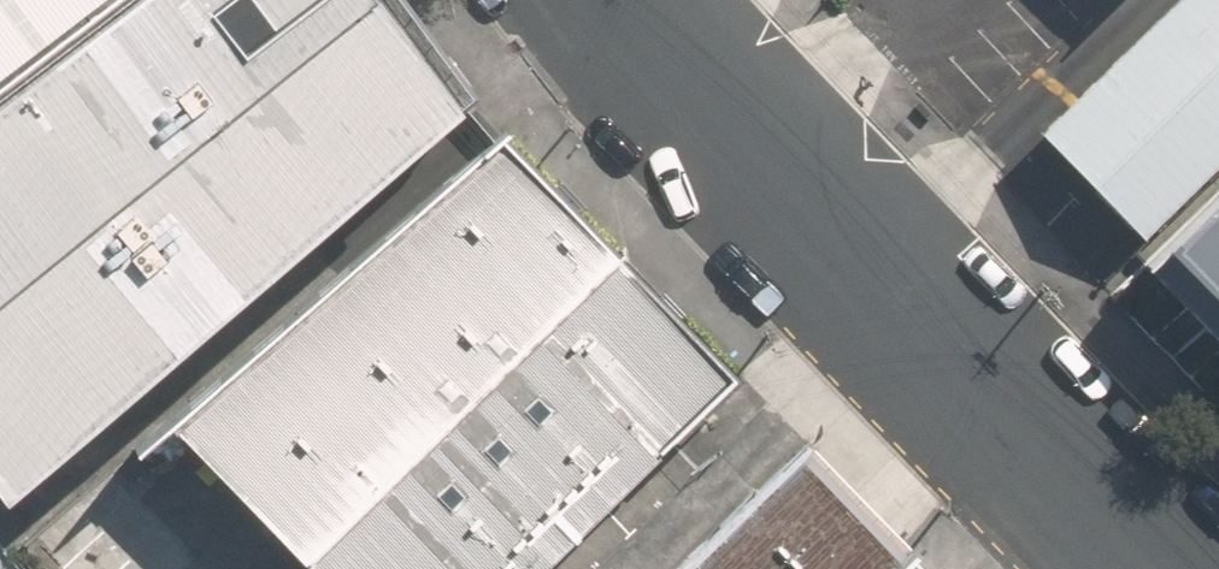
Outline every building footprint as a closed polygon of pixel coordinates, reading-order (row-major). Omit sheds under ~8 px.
[(0,87),(0,477),(5,485),(446,86),(387,0),(112,0),(0,87)] [(112,0),(0,0),(0,87),(112,0)] [(1218,129),(1218,0),(1166,0),(1033,113),(1119,214),(1218,129)] [(619,239),(501,113),(178,412),(298,539),(619,239)] [(1174,254),(1218,301),(1218,211),(1174,254)] [(619,239),(298,539),(327,568),(531,568),(744,371),(619,239)] [(811,438),(670,568),(877,568),(908,539),(811,438)] [(908,539),(877,568),(938,568),(908,539)] [(0,541),(0,568),(28,568),(0,541)]
